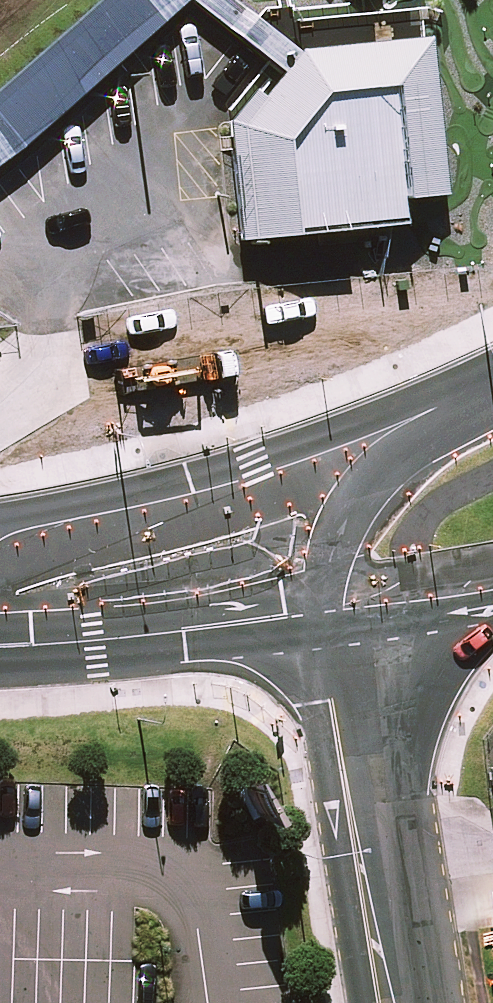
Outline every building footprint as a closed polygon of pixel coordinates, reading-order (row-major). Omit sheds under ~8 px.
[(0,92),(0,162),(32,139),(117,63),(185,0),(104,0),(91,12),(2,90),(0,92)] [(226,117),(238,233),(406,218),(403,194),(444,191),(440,145),(437,107),(430,32),(421,33),(300,46),(262,92),(254,85),(226,117)]
